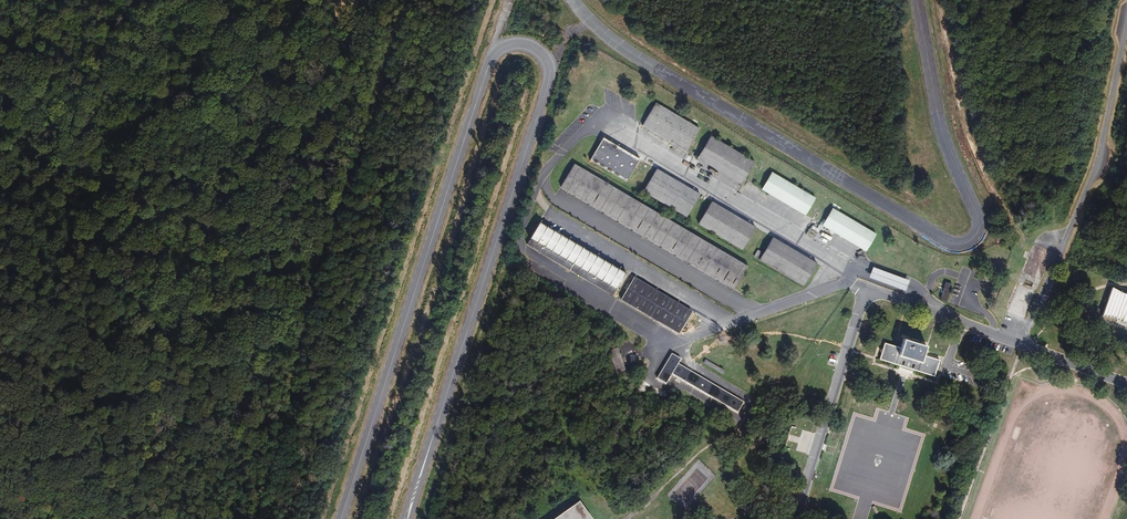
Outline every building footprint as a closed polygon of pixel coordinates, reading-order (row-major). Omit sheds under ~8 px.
[(642,127),(686,152),(700,129),(656,103),(642,127)] [(699,158),(742,184),(755,163),(712,137),(699,158)] [(590,160),(626,181),(639,160),(603,138),(590,160)] [(746,267),(574,164),(560,188),(732,291),(746,267)] [(645,192),(688,218),(701,197),(658,171),(645,192)] [(761,190),(804,217),(816,198),(773,171),(761,190)] [(700,222),(743,249),(756,228),(712,201),(700,222)] [(824,226),(867,252),(879,233),(836,207),(824,226)] [(613,295),(626,272),(541,222),(527,244),(613,295)] [(760,258),(803,285),(816,264),(773,238),(760,258)] [(874,267),(869,279),(905,294),(910,282),(874,267)] [(692,314),(634,278),(620,301),(679,337),(692,314)] [(953,285),(946,282),(940,299),(947,301),(953,285)] [(1122,293),(1112,288),(1102,317),(1114,319),(1126,325),(1126,295),(1122,293)] [(886,342),(880,360),(934,379),(941,361),(926,355),(928,348),(905,340),(902,347),(886,342)] [(627,373),(617,348),(609,351),(619,376),(627,373)] [(672,354),(657,379),(667,385),(672,375),(679,365),(681,360),(672,354)] [(705,360),(703,364),(722,374),(724,371),(705,360)] [(570,405),(554,365),(550,367),(565,407),(570,405)] [(744,404),(679,365),(672,375),(738,414),(744,404)] [(556,518),(589,518),(578,504),(556,518)]
